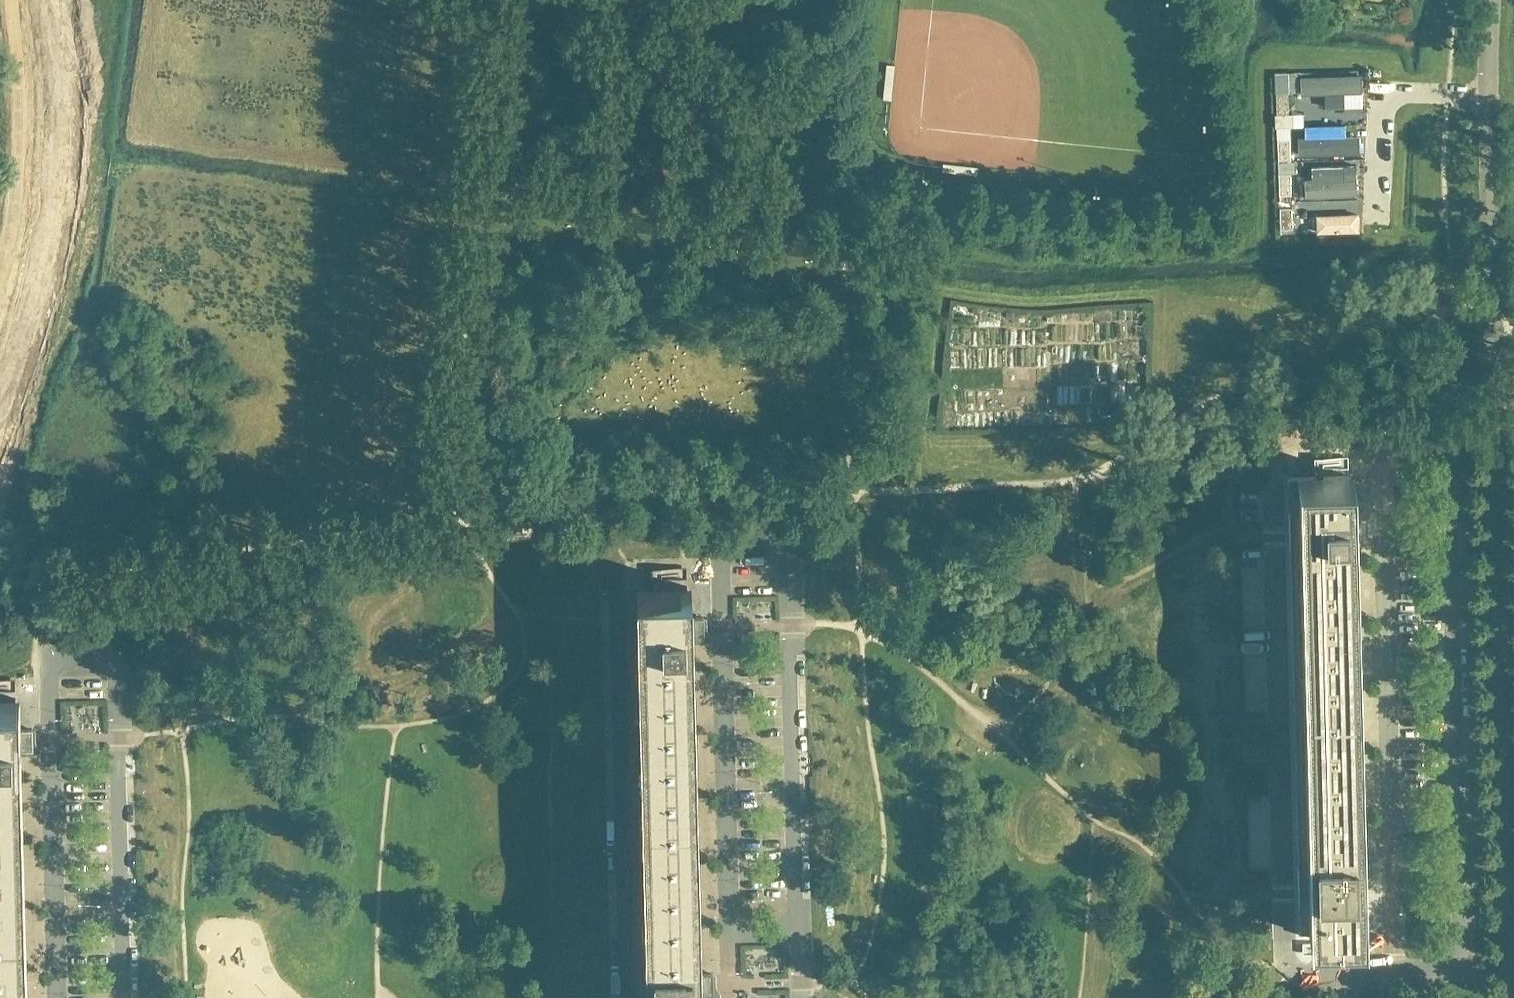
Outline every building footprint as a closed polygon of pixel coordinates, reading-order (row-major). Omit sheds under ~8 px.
[(1288,92),(1276,92),(1276,93),(1276,114),(1288,114),(1288,92)] [(1289,127),(1277,127),(1277,140),(1289,140),(1289,127)] [(1289,140),(1277,140),(1277,152),(1277,157),(1277,159),(1277,161),(1289,161),(1289,158),(1289,140)] [(1295,173),(1294,161),(1289,161),(1277,161),(1278,174),(1290,173),(1295,173)] [(1359,164),(1318,165),(1318,179),(1307,180),(1307,193),(1359,191),(1359,164)] [(1290,173),(1278,174),(1278,178),(1279,195),(1291,195),(1290,173)] [(1291,207),(1279,207),(1280,229),(1292,229),(1291,207)] [(1354,706),(1350,542),(1348,476),(1302,477),(1308,707),(1354,706)] [(693,816),(690,718),(688,639),(704,639),(703,618),(688,618),(687,586),(640,588),(646,817),(693,816)] [(19,830),(17,751),(33,751),(33,729),(16,730),(16,698),(0,699),(0,928),(22,928),(19,830)] [(1360,933),(1357,836),(1354,706),(1308,707),(1313,935),(1360,933)] [(695,914),(693,816),(646,817),(651,997),(697,997),(697,996),(713,995),(712,974),(697,974),(695,914)] [(22,928),(0,928),(0,997),(23,997),(22,928)]
